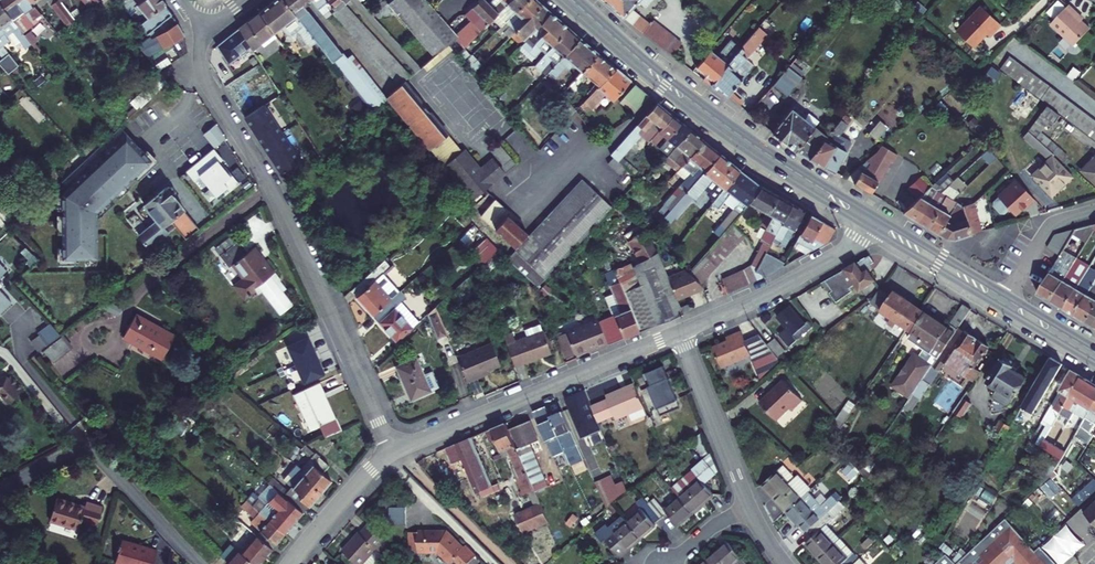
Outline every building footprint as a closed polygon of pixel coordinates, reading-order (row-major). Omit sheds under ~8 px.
[(32,4),(28,0),(0,0),(0,3),(30,45),(35,40),(28,30),(43,18),(32,4)] [(59,0),(47,0),(67,26),(75,20),(61,2),(59,0)] [(81,16),(69,0),(64,0),(61,2),(75,20),(81,16)] [(89,10),(99,2),(96,0),(81,0),(89,10)] [(119,2),(138,26),(165,5),(162,0),(144,0),(136,6),(130,0),(117,0),(119,2)] [(283,0),(276,0),(259,13),(273,34),(281,28),(287,35),(292,36),(296,33),(308,48),(313,44),(316,42),(283,0)] [(299,0),(283,0),(316,42),(319,46),(332,62),(343,54),(304,6),(299,0)] [(328,0),(310,0),(311,1),(317,10),(325,20),(333,13),(336,11),(328,0)] [(336,11),(337,12),(345,5),(340,0),(328,0),(336,11)] [(458,36),(433,8),(426,0),(394,0),(373,17),(420,69),(422,67),(448,45),(456,38),(458,36)] [(456,38),(464,48),(473,39),(483,29),(487,24),(491,20),(498,14),(493,8),(489,4),(493,0),(479,0),(464,15),(472,23),(458,36),(456,38)] [(528,0),(511,0),(498,14),(491,20),(494,23),(500,29),(516,13),(528,0)] [(493,8),(498,14),(511,0),(499,0),(500,1),(493,8)] [(543,6),(537,0),(528,0),(516,13),(520,17),(503,33),(508,39),(511,37),(516,32),(543,6)] [(625,17),(643,31),(649,23),(631,9),(638,1),(646,8),(653,0),(605,0),(625,17)] [(1065,6),(1059,0),(1047,11),(1053,17),(1065,6)] [(742,1),(719,28),(725,33),(729,28),(747,5),(742,1)] [(30,45),(0,3),(0,43),(3,47),(11,40),(16,46),(19,43),(25,50),(30,45)] [(980,4),(957,28),(974,44),(986,32),(990,36),(1002,24),(980,4)] [(1071,4),(1053,23),(1076,45),(1092,28),(1079,15),(1080,13),(1071,4)] [(177,23),(165,5),(138,26),(147,37),(150,40),(177,23)] [(411,76),(345,5),(337,12),(336,11),(333,13),(399,87),(404,82),(411,76)] [(540,23),(550,12),(543,6),(516,32),(525,41),(532,33),(538,39),(546,29),(540,23)] [(687,14),(697,22),(702,16),(696,11),(694,13),(691,10),(687,14)] [(541,51),(545,55),(568,28),(550,12),(540,23),(546,29),(538,39),(532,47),(525,41),(516,32),(511,37),(517,44),(522,49),(534,59),(541,51)] [(273,34),(259,13),(238,29),(250,48),(252,51),(262,43),(273,34)] [(683,42),(655,20),(645,31),(673,53),(683,42)] [(185,35),(177,23),(150,40),(147,37),(139,43),(158,73),(164,68),(155,54),(162,50),(165,55),(173,51),(178,59),(187,53),(185,35)] [(747,41),(710,85),(715,89),(718,85),(728,95),(755,65),(747,58),(753,50),(751,49),(765,32),(759,27),(747,41)] [(65,28),(58,33),(60,37),(67,31),(65,28)] [(548,73),(580,38),(568,28),(545,55),(534,66),(545,76),(548,73)] [(232,63),(250,48),(238,29),(216,47),(232,71),(236,69),(232,63)] [(304,51),(308,48),(296,33),(292,36),(287,35),(285,42),(296,43),(304,51)] [(277,38),(273,34),(262,43),(265,47),(277,38)] [(582,72),(598,54),(580,38),(548,73),(555,79),(566,67),(569,70),(574,64),(582,72)] [(703,79),(710,85),(747,41),(743,39),(738,45),(733,41),(724,52),(721,50),(717,54),(711,49),(697,66),(707,74),(703,79)] [(453,51),(448,45),(422,67),(427,73),(453,51)] [(721,50),(714,45),(711,49),(717,54),(721,50)] [(510,60),(520,51),(515,46),(507,56),(510,60)] [(459,52),(467,61),(469,58),(462,50),(459,52)] [(13,60),(7,53),(4,55),(10,63),(13,60)] [(343,53),(343,54),(332,62),(373,112),(386,99),(351,55),(347,58),(343,53)] [(599,87),(616,68),(598,54),(582,72),(569,86),(575,91),(588,77),(596,84),(589,92),(592,94),(599,87)] [(1010,54),(1001,67),(1016,77),(1050,104),(1094,137),(1094,118),(1047,82),(1010,54)] [(467,61),(475,72),(480,67),(471,57),(469,58),(467,61)] [(787,94),(801,75),(789,64),(773,83),(787,94)] [(613,101),(631,81),(616,68),(599,87),(592,94),(589,97),(583,103),(591,109),(605,94),(613,101)] [(252,107),(278,91),(266,73),(240,89),(252,107)] [(1016,82),(1005,73),(999,81),(1008,88),(1009,87),(1011,89),(1016,82)] [(140,109),(162,88),(167,83),(160,75),(133,100),(140,109)] [(448,134),(404,82),(399,87),(387,99),(429,149),(448,134)] [(510,85),(507,82),(496,93),(501,100),(510,91),(510,85)] [(633,115),(649,96),(635,84),(619,103),(633,115)] [(760,84),(741,106),(748,114),(767,91),(760,84)] [(1038,100),(1024,89),(1011,107),(1014,109),(1021,115),(1025,118),(1038,100)] [(621,157),(641,135),(650,142),(672,116),(656,103),(633,130),(610,155),(625,170),(629,165),(621,157)] [(1048,129),(1059,114),(1047,105),(1028,130),(1047,147),(1053,153),(1054,154),(1060,148),(1041,131),(1044,127),(1048,129)] [(264,106),(245,118),(253,130),(255,129),(259,136),(257,137),(263,145),(281,133),(264,106)] [(773,132),(796,150),(815,125),(818,121),(808,113),(806,115),(794,106),(773,132)] [(1021,115),(1014,109),(1012,113),(1018,118),(1021,115)] [(828,135),(810,158),(835,172),(847,150),(844,148),(848,141),(838,136),(851,120),(844,114),(828,135)] [(667,140),(681,123),(672,116),(650,142),(653,145),(654,145),(660,139),(661,140),(664,138),(667,140)] [(877,139),(888,126),(880,120),(870,133),(877,139)] [(668,157),(690,130),(681,123),(667,140),(671,144),(663,153),(668,157)] [(1055,141),(1066,128),(1061,124),(1050,137),(1055,141)] [(815,125),(796,150),(810,158),(828,135),(815,125)] [(215,151),(226,141),(215,127),(203,137),(215,151)] [(61,195),(63,261),(98,260),(97,212),(151,162),(119,128),(97,149),(86,159),(61,183),(67,190),(61,195)] [(703,141),(690,130),(668,157),(681,168),(703,141)] [(1047,147),(1028,130),(1023,135),(1042,152),(1047,147)] [(281,133),(263,145),(269,155),(271,154),(275,161),(273,162),(281,174),(300,162),(281,133)] [(444,167),(462,151),(448,134),(429,149),(444,167)] [(659,212),(665,218),(719,154),(703,141),(681,168),(690,175),(687,178),(663,205),(664,206),(659,212)] [(82,154),(86,159),(97,149),(92,144),(82,154)] [(503,165),(505,163),(510,169),(516,165),(499,144),(491,151),(502,165),(503,165)] [(857,168),(850,174),(847,179),(871,193),(894,153),(882,145),(878,152),(877,151),(868,158),(871,161),(865,172),(857,168)] [(997,157),(988,148),(983,152),(992,161),(997,157)] [(476,166),(478,164),(465,149),(462,151),(444,167),(472,201),(510,169),(505,163),(503,165),(502,165),(499,168),(492,159),(479,169),(476,166)] [(213,152),(186,174),(194,184),(200,179),(216,199),(227,190),(230,194),(239,186),(226,170),(224,172),(219,166),(221,164),(222,163),(213,152)] [(713,204),(718,197),(740,170),(719,154),(665,218),(664,219),(670,224),(676,218),(691,200),(695,199),(700,194),(713,204)] [(1051,195),(1072,176),(1052,154),(1032,174),(1051,195)] [(1081,169),(1094,183),(1094,154),(1081,169)] [(681,168),(668,157),(663,162),(676,172),(678,171),(681,168)] [(624,170),(613,159),(607,165),(618,176),(624,170)] [(631,176),(636,171),(629,165),(625,170),(631,176)] [(687,178),(690,175),(681,168),(678,171),(687,178)] [(740,170),(718,197),(726,202),(731,195),(746,206),(748,203),(762,188),(740,170)] [(284,179),(291,189),(295,184),(291,175),(284,179)] [(903,212),(917,221),(936,189),(940,191),(949,183),(954,179),(950,175),(939,185),(934,182),(903,212)] [(570,253),(596,225),(612,208),(582,180),(527,238),(531,241),(521,251),(548,277),(570,253)] [(1031,207),(1037,201),(1021,183),(1019,181),(1001,198),(1018,216),(1030,206),(1031,207)] [(917,221),(927,226),(947,195),(953,199),(966,186),(964,183),(957,188),(949,183),(940,191),(936,189),(917,221)] [(927,226),(939,233),(958,202),(963,205),(975,201),(982,194),(976,187),(956,201),(953,199),(947,195),(927,226)] [(185,242),(198,231),(183,211),(184,210),(175,198),(176,196),(176,193),(173,189),(170,188),(167,190),(166,188),(144,205),(156,221),(138,235),(148,249),(175,228),(185,242)] [(779,198),(762,188),(748,203),(769,214),(779,198)] [(746,206),(731,195),(726,202),(734,209),(740,214),(746,206)] [(779,198),(769,214),(772,216),(759,241),(762,243),(756,254),(750,265),(750,266),(742,270),(748,283),(749,285),(750,285),(764,278),(754,273),(756,269),(759,263),(764,253),(766,254),(774,239),(792,205),(779,198)] [(678,220),(693,202),(698,202),(695,199),(691,200),(676,218),(678,220)] [(510,213),(495,200),(480,217),(515,248),(527,235),(507,216),(510,213)] [(958,202),(939,233),(946,238),(953,239),(983,230),(975,201),(963,205),(958,202)] [(678,220),(690,232),(708,209),(698,202),(693,202),(678,220)] [(792,233),(804,211),(792,205),(774,239),(780,242),(779,245),(784,247),(792,232),(792,233)] [(718,228),(724,232),(731,224),(735,220),(740,214),(734,209),(718,228)] [(835,229),(810,215),(796,242),(812,251),(835,238),(835,229)] [(1092,225),(1076,229),(1073,235),(1086,242),(1093,230),(1092,225)] [(471,236),(478,230),(474,226),(467,231),(471,236)] [(688,274),(699,284),(744,236),(734,226),(688,274)] [(1073,235),(1076,229),(1055,234),(1048,247),(1061,255),(1063,251),(1073,235)] [(657,254),(644,233),(631,240),(642,260),(632,266),(631,263),(614,270),(616,276),(639,332),(682,313),(657,254)] [(527,238),(518,248),(521,251),(531,241),(527,238)] [(481,267),(498,251),(487,240),(476,251),(480,256),(475,261),(481,267)] [(244,279),(240,282),(248,294),(258,286),(281,315),(294,305),(283,292),(287,289),(280,281),(277,284),(271,276),(274,273),(255,249),(248,254),(237,242),(231,247),(226,241),(218,247),(224,253),(219,257),(229,269),(233,265),(244,279)] [(329,250),(325,241),(319,245),(323,253),(329,250)] [(812,251),(796,242),(793,248),(805,255),(812,251)] [(519,256),(511,264),(537,289),(548,277),(521,251),(518,248),(514,251),(519,256)] [(519,256),(514,251),(507,259),(511,264),(519,256)] [(1037,294),(1051,302),(1076,258),(1063,251),(1061,255),(1037,294)] [(766,254),(764,253),(759,263),(775,272),(783,267),(785,264),(766,254)] [(873,263),(868,256),(838,274),(824,281),(831,292),(828,294),(835,303),(852,292),(849,289),(855,284),(860,291),(874,281),(866,268),(873,263)] [(1051,302),(1064,309),(1090,266),(1076,258),(1051,302)] [(756,269),(754,273),(764,278),(775,272),(759,263),(756,269)] [(0,264),(0,285),(4,289),(4,290),(5,289),(1,284),(8,278),(7,277),(3,272),(5,270),(0,264)] [(373,316),(390,300),(391,300),(374,281),(382,274),(388,280),(398,271),(393,265),(387,270),(381,264),(365,279),(352,290),(358,296),(356,297),(373,316)] [(1074,315),(1094,280),(1094,270),(1090,266),(1064,309),(1074,315)] [(616,276),(614,270),(604,275),(606,280),(616,276)] [(748,283),(742,270),(722,279),(728,292),(748,283)] [(608,345),(639,332),(616,276),(606,280),(620,313),(598,321),(608,345)] [(400,280),(390,290),(396,296),(400,291),(409,284),(403,278),(400,280)] [(1074,315),(1086,322),(1094,307),(1094,280),(1074,315)] [(373,316),(397,343),(419,323),(401,303),(406,298),(400,291),(396,296),(395,296),(391,300),(390,300),(373,316)] [(898,323),(908,330),(921,310),(894,292),(880,311),(890,317),(886,323),(894,328),(898,323)] [(10,304),(0,293),(0,313),(10,304)] [(114,315),(118,308),(107,302),(103,309),(114,315)] [(938,359),(957,331),(971,310),(963,305),(948,328),(921,310),(908,330),(912,333),(908,339),(924,349),(920,356),(918,355),(910,368),(904,373),(902,380),(895,388),(894,390),(909,400),(922,380),(932,366),(938,359)] [(438,339),(447,335),(436,307),(428,314),(429,318),(438,339)] [(789,346),(812,326),(808,322),(804,325),(789,307),(777,318),(786,329),(779,335),(789,346)] [(1086,322),(1094,328),(1094,307),(1086,322)] [(175,336),(135,315),(123,337),(130,341),(162,359),(175,336)] [(592,348),(593,351),(608,345),(598,321),(598,319),(565,332),(565,334),(575,356),(585,351),(592,348)] [(60,337),(50,324),(37,334),(39,337),(48,347),(60,337)] [(527,338),(506,345),(514,367),(550,353),(542,331),(527,338)] [(962,335),(957,331),(938,359),(932,366),(940,371),(945,363),(968,379),(975,369),(989,347),(979,340),(977,343),(973,340),(975,338),(965,331),(962,335)] [(751,357),(741,332),(731,336),(732,338),(729,340),(729,341),(713,348),(722,369),(751,357)] [(564,360),(575,356),(565,334),(556,337),(564,360)] [(48,347),(39,337),(31,343),(39,353),(48,347)] [(70,350),(61,338),(44,352),(53,363),(70,350)] [(304,385),(325,376),(308,338),(288,347),(304,385)] [(785,351),(775,339),(768,345),(777,357),(785,351)] [(492,343),(456,358),(467,384),(477,380),(475,375),(488,370),(500,366),(492,343)] [(1062,364),(1051,358),(1022,408),(1033,414),(1051,383),(1062,364)] [(432,373),(425,377),(417,359),(396,368),(408,394),(413,392),(415,396),(419,395),(419,397),(431,391),(430,389),(438,386),(432,373)] [(1010,405),(1027,378),(1016,371),(1011,368),(1013,366),(1012,365),(1012,362),(1006,359),(1002,359),(987,382),(995,387),(994,389),(997,390),(994,395),(995,398),(1006,406),(1010,405)] [(1062,364),(1051,383),(1060,389),(1072,370),(1062,364)] [(642,372),(648,388),(669,380),(667,376),(665,377),(660,365),(642,372)] [(973,383),(980,372),(975,369),(968,379),(973,383)] [(1048,424),(1044,431),(1048,433),(1050,429),(1081,376),(1072,370),(1060,389),(1042,420),(1048,424)] [(8,405),(23,390),(9,376),(6,378),(0,378),(0,396),(8,405)] [(1062,420),(1067,423),(1091,382),(1081,376),(1050,429),(1055,433),(1062,420)] [(672,393),(674,392),(669,380),(648,388),(660,417),(681,408),(676,396),(674,397),(672,393)] [(787,380),(763,403),(780,420),(793,407),(794,408),(804,398),(787,380)] [(915,407),(929,385),(922,380),(909,400),(908,402),(915,407)] [(1080,428),(1094,402),(1094,384),(1091,382),(1067,423),(1063,429),(1068,432),(1070,428),(1075,431),(1074,433),(1076,434),(1080,428)] [(326,395),(320,384),(299,393),(304,404),(301,405),(312,430),(319,426),(324,438),(341,431),(336,419),(333,420),(323,396),(326,395)] [(647,416),(634,385),(606,397),(608,400),(616,420),(629,415),(632,422),(647,416)] [(601,431),(584,391),(565,398),(582,439),(584,438),(601,431)] [(197,416),(212,403),(209,399),(194,412),(197,416)] [(962,419),(972,405),(963,399),(958,405),(953,413),(962,419)] [(608,400),(591,408),(599,427),(616,420),(608,400)] [(1080,428),(1085,431),(1090,434),(1094,425),(1094,402),(1080,428)] [(549,417),(545,407),(533,412),(540,429),(553,424),(560,440),(563,439),(568,452),(578,448),(562,412),(549,417)] [(830,430),(836,434),(843,424),(837,420),(830,430)] [(519,449),(517,449),(532,485),(538,482),(544,480),(530,445),(538,441),(530,422),(511,430),(519,449)] [(994,432),(1004,438),(1010,428),(1000,422),(994,432)] [(517,449),(506,423),(491,429),(502,453),(508,450),(519,477),(516,479),(523,496),(528,493),(535,491),(534,489),(532,485),(517,449)] [(847,427),(843,424),(836,434),(835,436),(839,438),(847,427)] [(1077,444),(1085,431),(1080,428),(1076,434),(1072,441),(1077,444)] [(491,429),(487,431),(491,441),(496,439),(491,429)] [(586,444),(603,436),(601,431),(584,438),(586,444)] [(1056,442),(1046,436),(1044,440),(1053,446),(1056,442)] [(492,487),(471,438),(445,449),(452,464),(462,461),(476,494),(492,487)] [(1049,452),(1053,446),(1044,440),(1040,447),(1049,452)] [(300,451),(310,460),(315,454),(305,447),(305,446),(300,451)] [(1049,452),(1061,460),(1065,453),(1053,446),(1049,452)] [(584,460),(578,448),(568,452),(573,464),(584,460)] [(859,459),(852,452),(847,458),(854,465),(859,459)] [(322,461),(315,454),(310,460),(299,472),(322,492),(332,481),(323,473),(329,467),(322,461)] [(656,470),(658,473),(667,464),(666,461),(656,470)] [(705,461),(694,471),(704,483),(716,473),(705,461)] [(659,474),(669,466),(667,464),(658,473),(659,474)] [(278,492),(302,513),(322,492),(299,472),(298,472),(301,469),(296,465),(283,480),(290,487),(286,491),(273,479),(269,484),(278,492)] [(606,507),(627,491),(617,467),(592,478),(606,507)] [(787,512),(808,492),(811,490),(798,476),(794,479),(783,467),(773,476),(763,485),(775,497),(773,498),(787,512)] [(692,470),(671,488),(679,497),(693,513),(714,495),(704,483),(694,471),(692,470)] [(762,483),(763,485),(773,476),(771,475),(762,483)] [(896,497),(892,503),(897,508),(910,488),(905,484),(896,497)] [(540,504),(535,491),(528,493),(534,507),(540,504)] [(246,501),(252,506),(284,535),(303,514),(302,513),(278,492),(266,505),(259,498),(256,502),(250,497),(246,501)] [(827,513),(839,502),(833,496),(821,506),(808,492),(787,512),(800,527),(801,525),(806,532),(827,513)] [(678,526),(693,513),(679,497),(664,510),(654,499),(648,504),(661,519),(667,513),(678,526)] [(661,519),(648,504),(643,498),(637,504),(642,510),(627,522),(641,539),(656,525),(655,524),(661,519)] [(86,503),(84,508),(55,500),(49,521),(78,530),(81,521),(96,526),(102,507),(86,503)] [(839,502),(827,513),(833,519),(845,508),(839,502)] [(549,523),(540,504),(534,507),(515,515),(524,534),(549,523)] [(1084,514),(1094,526),(1094,504),(1084,514)] [(284,535),(252,506),(247,511),(254,518),(250,523),(260,531),(275,545),(284,535)] [(405,524),(404,506),(388,506),(389,525),(405,524)] [(818,559),(840,539),(827,524),(833,519),(827,513),(806,532),(812,538),(805,544),(818,559)] [(1051,545),(1059,553),(1051,561),(1054,563),(1066,563),(1094,537),(1094,526),(1084,514),(1051,545)] [(612,547),(620,556),(641,539),(627,522),(622,517),(608,530),(606,527),(595,535),(603,543),(606,540),(612,547)] [(271,549),(255,536),(236,518),(232,523),(241,532),(234,540),(243,548),(240,552),(229,563),(258,563),(271,549)] [(1002,563),(1004,561),(1005,558),(1006,555),(1007,553),(1015,561),(1017,563),(1054,563),(1051,561),(1059,553),(1051,545),(1047,541),(1039,548),(1034,553),(1005,520),(980,543),(956,563),(1002,563)] [(387,544),(367,526),(360,534),(359,533),(342,551),(356,563),(362,563),(375,549),(378,553),(387,544)] [(275,545),(260,531),(255,536),(271,549),(275,545)] [(418,533),(418,534),(418,549),(418,555),(429,555),(429,553),(438,553),(450,563),(452,563),(455,561),(459,563),(469,563),(476,557),(465,547),(463,549),(454,540),(452,540),(452,539),(451,539),(451,537),(450,536),(449,536),(448,536),(441,536),(438,533),(418,533)] [(418,549),(418,534),(410,534),(410,549),(418,549)] [(859,559),(840,539),(818,559),(823,563),(854,563),(859,559)] [(121,543),(138,549),(138,546),(122,541),(121,543)] [(705,561),(708,563),(746,563),(727,542),(705,561)] [(138,549),(121,543),(115,563),(153,563),(156,551),(138,546),(138,549)] [(610,549),(618,558),(620,556),(612,547),(610,549)] [(1002,563),(1012,563),(1015,561),(1007,553),(1006,555),(1005,558),(1004,561),(1002,563)] [(953,562),(946,555),(936,563),(955,563),(953,562)]
